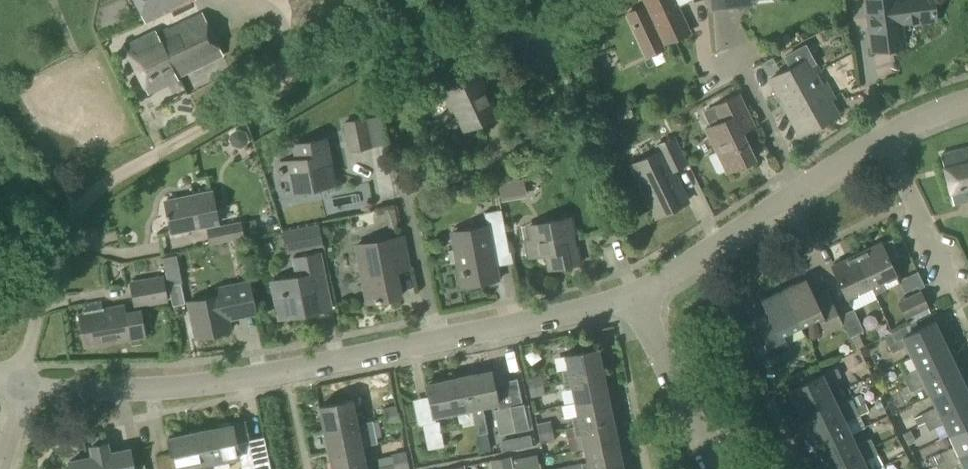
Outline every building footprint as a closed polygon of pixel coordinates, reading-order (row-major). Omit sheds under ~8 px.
[(195,0),(134,0),(145,24),(195,0)] [(675,9),(693,1),(699,0),(644,0),(646,4),(625,13),(646,59),(666,50),(663,44),(688,32),(680,14),(678,15),(675,9)] [(903,47),(901,26),(937,22),(934,0),(873,0),(866,1),(872,51),(903,47)] [(221,57),(200,13),(155,35),(153,31),(124,46),(148,94),(177,80),(176,79),(221,57)] [(784,99),(822,78),(815,66),(817,64),(805,45),(783,57),(790,69),(770,79),(779,95),(781,94),(784,99)] [(496,115),(478,75),(442,92),(450,110),(458,106),(468,128),(496,115)] [(793,121),(820,106),(833,99),(822,78),(784,99),(787,105),(784,106),(793,121)] [(742,134),(754,128),(738,95),(714,107),(722,123),(707,129),(717,151),(707,155),(715,173),(719,174),(726,170),(727,172),(739,166),(740,170),(743,171),(752,167),(752,165),(751,161),(753,160),(742,134)] [(820,106),(793,121),(800,135),(828,120),(820,106)] [(348,151),(372,147),(367,117),(343,121),(348,151)] [(655,217),(687,202),(672,170),(688,163),(674,135),(654,145),(658,153),(631,166),(655,217)] [(280,163),(286,194),(334,184),(325,139),(294,145),(297,160),(280,163)] [(967,201),(967,148),(941,155),(954,204),(967,201)] [(506,182),(498,184),(501,202),(510,200),(506,182)] [(171,233),(218,224),(211,192),(165,201),(171,233)] [(388,230),(398,228),(395,208),(385,210),(388,230)] [(497,279),(490,241),(507,238),(501,210),(484,213),(486,227),(456,233),(459,248),(448,250),(450,264),(457,263),(461,286),(497,279)] [(575,249),(572,234),(574,234),(571,218),(540,224),(525,227),(527,240),(523,241),(526,259),(546,255),(548,269),(579,264),(576,248),(575,249)] [(259,234),(255,219),(241,222),(240,221),(206,228),(209,245),(259,234)] [(288,255),(323,247),(318,224),(282,231),(288,255)] [(367,303),(400,296),(395,272),(408,269),(402,237),(387,240),(388,245),(357,251),(367,303)] [(870,286),(875,295),(885,290),(881,281),(895,275),(888,261),(899,256),(892,240),(881,246),(880,244),(856,256),(870,286)] [(299,315),(332,308),(321,252),(291,258),(295,277),(272,282),(278,314),(298,310),(299,315)] [(172,306),(185,304),(174,253),(162,256),(172,306)] [(847,298),(870,286),(856,256),(832,267),(847,298)] [(133,309),(168,303),(163,275),(129,281),(133,309)] [(248,279),(215,286),(217,297),(189,303),(196,338),(229,331),(226,318),(236,316),(236,318),(255,314),(248,279)] [(838,316),(839,316),(828,293),(815,299),(806,279),(783,290),(800,326),(817,318),(824,332),(842,324),(838,316)] [(783,334),(800,326),(783,290),(760,301),(769,320),(757,326),(771,357),(790,349),(783,334)] [(742,316),(760,315),(758,291),(740,292),(742,316)] [(909,324),(930,314),(927,308),(929,308),(920,291),(897,302),(906,319),(909,324)] [(123,308),(101,312),(100,302),(81,305),(83,315),(79,316),(85,346),(146,336),(141,309),(123,312),(123,308)] [(838,316),(842,324),(849,338),(863,331),(853,309),(839,316),(838,316)] [(912,357),(943,341),(934,322),(887,344),(891,353),(906,346),(912,357)] [(906,383),(953,361),(943,341),(912,357),(917,368),(902,375),(906,383)] [(563,380),(603,372),(598,349),(565,356),(568,369),(561,371),(563,380)] [(930,396),(962,381),(953,361),(906,383),(910,392),(925,385),(930,396)] [(800,410),(831,395),(826,384),(840,376),(837,368),(822,375),(790,390),(800,410)] [(474,424),(474,425),(476,436),(488,433),(482,407),(497,404),(490,371),(452,379),(455,393),(467,391),(474,424)] [(575,402),(607,395),(603,372),(563,380),(565,390),(572,389),(575,402)] [(528,388),(543,385),(541,375),(526,377),(528,388)] [(459,427),(474,425),(474,424),(467,391),(455,393),(452,379),(426,384),(433,417),(456,412),(459,427)] [(967,402),(967,393),(962,381),(930,396),(936,407),(921,414),(925,422),(967,402)] [(543,385),(528,388),(531,398),(545,395),(543,385)] [(573,427),(612,419),(607,395),(575,402),(577,416),(571,417),(573,427)] [(856,407),(855,407),(852,399),(837,406),(831,395),(800,410),(809,430),(856,407)] [(324,430),(363,422),(361,413),(355,414),(352,400),(319,407),(324,430)] [(818,449),(850,434),(844,422),(859,415),(869,411),(865,402),(863,403),(855,407),(856,407),(809,430),(818,449)] [(967,426),(967,402),(925,422),(930,430),(943,423),(949,435),(967,426)] [(499,436),(529,429),(524,404),(494,410),(499,436)] [(396,405),(382,408),(384,418),(398,415),(396,405)] [(400,425),(398,415),(384,418),(385,426),(386,428),(400,425)] [(584,449),(617,442),(612,419),(573,427),(565,429),(567,438),(575,436),(578,450),(584,449)] [(538,434),(552,431),(550,421),(536,424),(538,434)] [(194,433),(197,448),(208,446),(213,468),(228,468),(229,468),(228,460),(239,458),(236,445),(248,442),(244,422),(194,433)] [(363,422),(324,430),(329,454),(362,447),(359,433),(365,432),(365,430),(363,422)] [(424,438),(441,434),(439,422),(422,425),(424,438)] [(967,450),(967,426),(949,435),(954,446),(939,453),(943,462),(967,450)] [(552,431),(538,434),(540,444),(554,441),(552,431)] [(208,446),(197,448),(194,433),(167,438),(174,468),(183,468),(198,466),(199,468),(213,468),(208,446)] [(441,434),(424,438),(427,450),(444,447),(441,434)] [(850,434),(818,449),(827,468),(874,447),(870,438),(855,445),(850,434)] [(254,441),(241,461),(243,468),(271,468),(264,439),(254,441)] [(551,468),(611,468),(622,467),(617,442),(584,449),(587,462),(551,468)] [(68,462),(70,468),(145,468),(144,464),(132,467),(129,449),(109,454),(107,444),(90,447),(91,457),(68,462)] [(329,454),(332,468),(371,468),(372,468),(370,459),(364,460),(362,447),(329,454)] [(863,461),(878,454),(874,447),(827,468),(828,468),(866,468),(863,461)] [(943,462),(947,468),(948,468),(962,462),(965,468),(967,468),(967,450),(943,462)] [(393,464),(407,461),(405,451),(391,454),(392,456),(377,459),(379,467),(393,464)] [(932,467),(943,462),(939,453),(927,458),(932,467)] [(502,468),(513,468),(511,457),(500,459),(502,468)] [(520,458),(513,459),(515,468),(523,468),(520,458)] [(500,459),(490,461),(491,468),(502,468),(500,459)]
